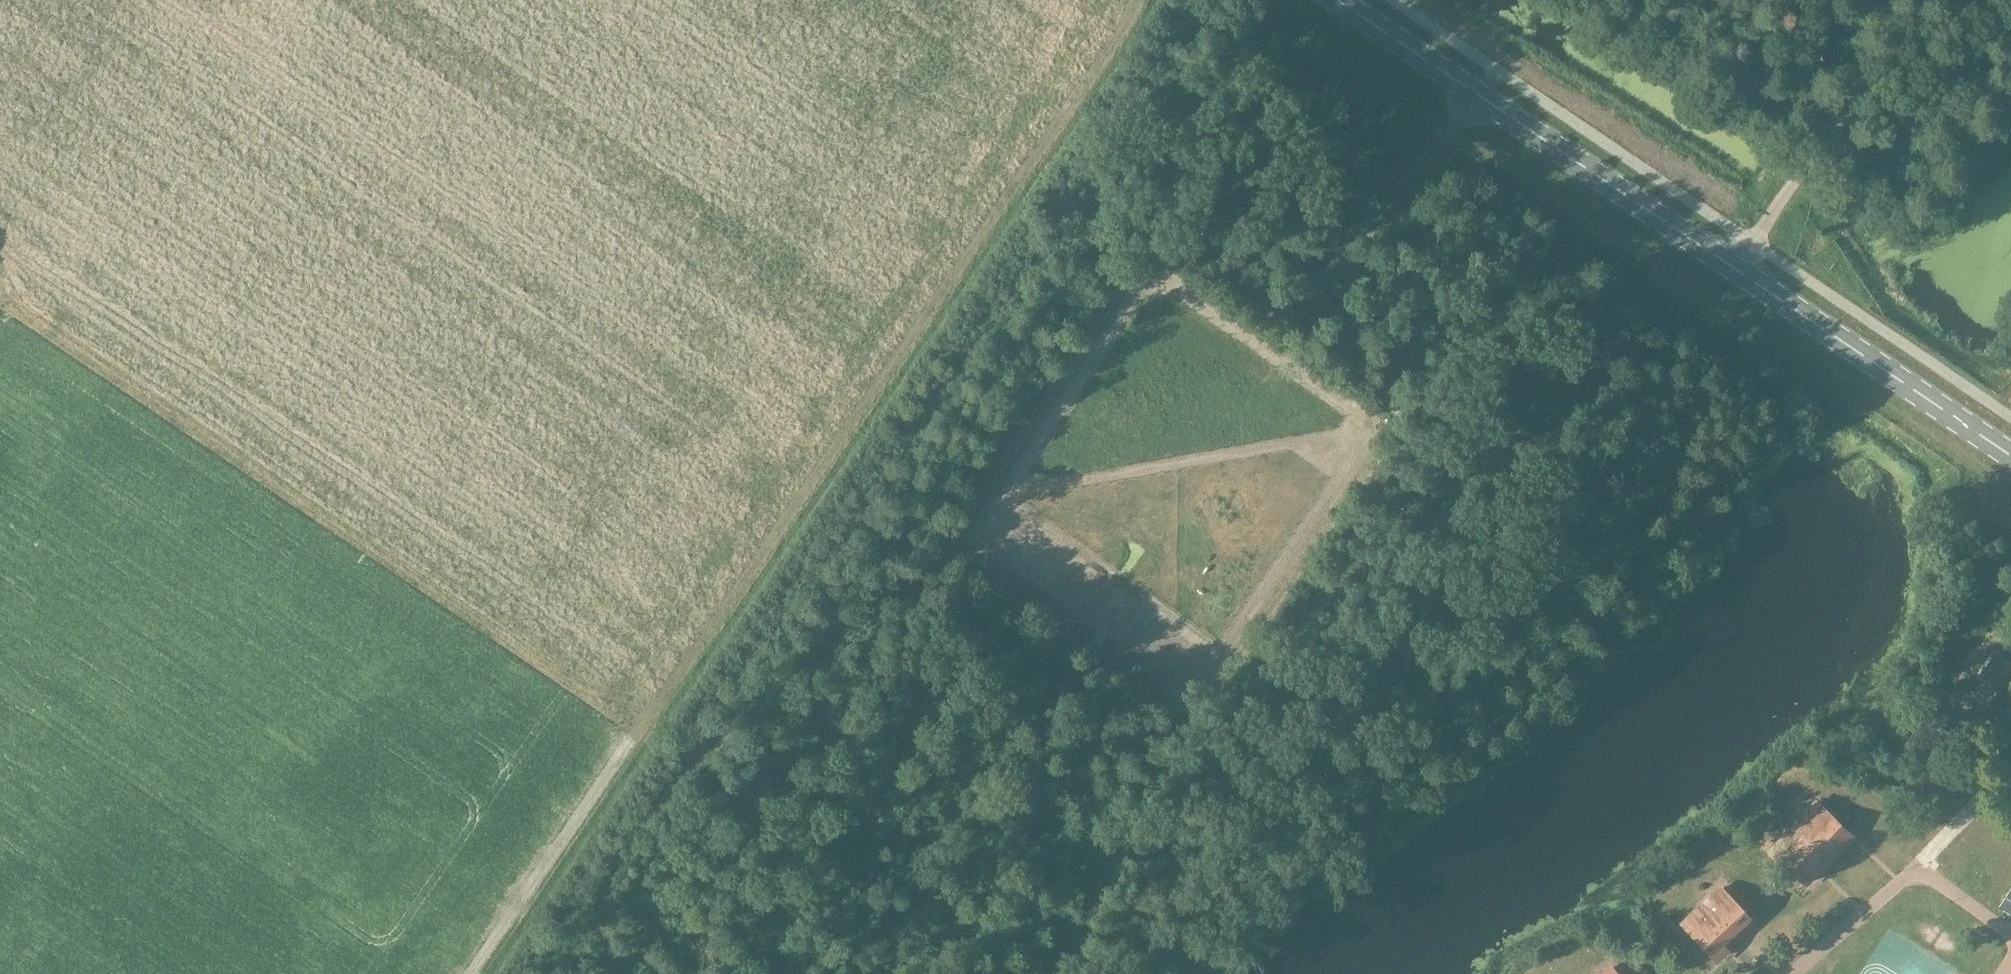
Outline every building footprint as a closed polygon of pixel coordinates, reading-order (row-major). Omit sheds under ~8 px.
[(1830,861),(1851,838),(1829,817),(1831,815),(1817,803),(1795,827),(1830,861)] [(1795,827),(1772,851),(1783,862),(1785,860),(1809,883),(1830,861),(1795,827)] [(1721,889),(1701,907),(1731,939),(1750,921),(1721,889)] [(2000,908),(2010,914),(2010,890),(2000,908)] [(1694,918),(1684,927),(1714,960),(1725,950),(1722,947),(1731,939),(1701,907),(1692,916),(1694,918)]
